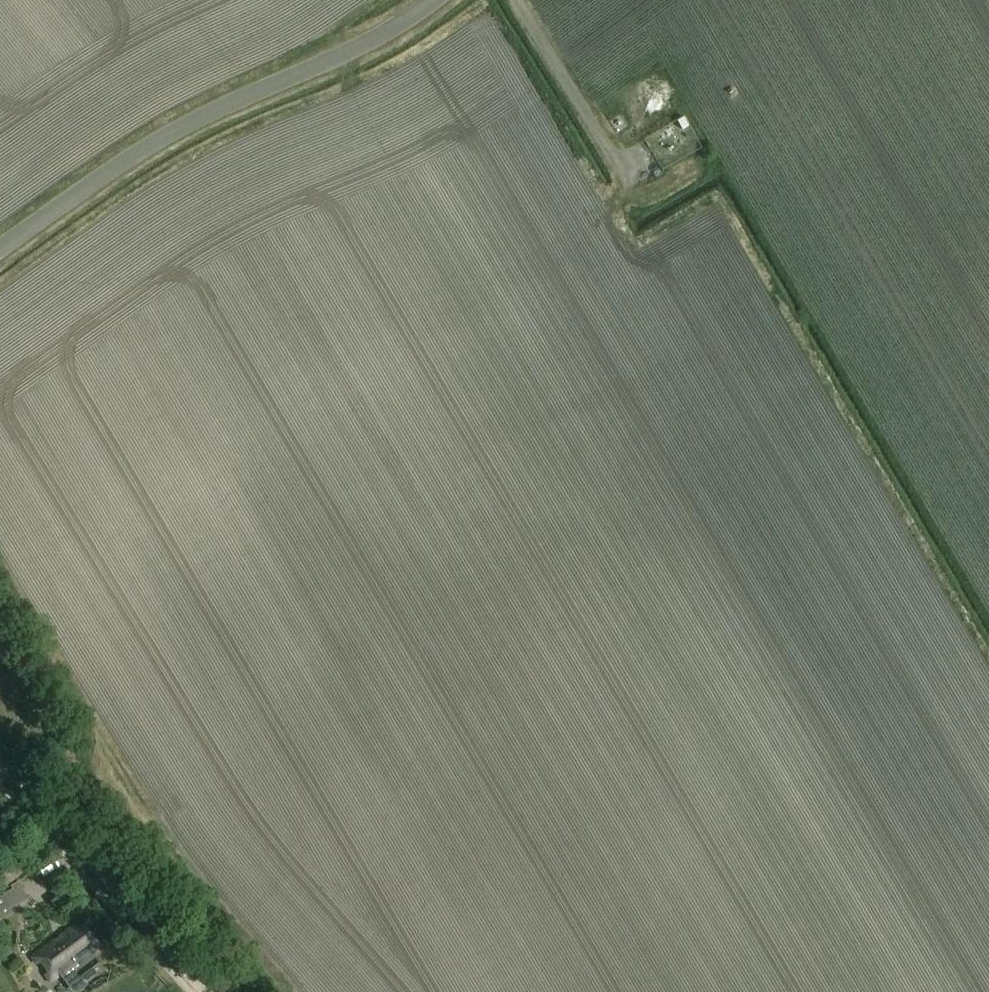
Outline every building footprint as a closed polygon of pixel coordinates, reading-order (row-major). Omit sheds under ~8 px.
[(8,887),(29,863),(11,847),(0,860),(0,879),(8,887)] [(12,891),(3,896),(4,897),(10,908),(10,909),(28,899),(23,888),(19,882),(10,887),(12,891)] [(77,926),(33,959),(38,965),(43,962),(51,972),(46,975),(53,984),(62,977),(74,991),(76,991),(105,970),(95,958),(92,954),(103,946),(88,927),(82,932),(77,926)]
